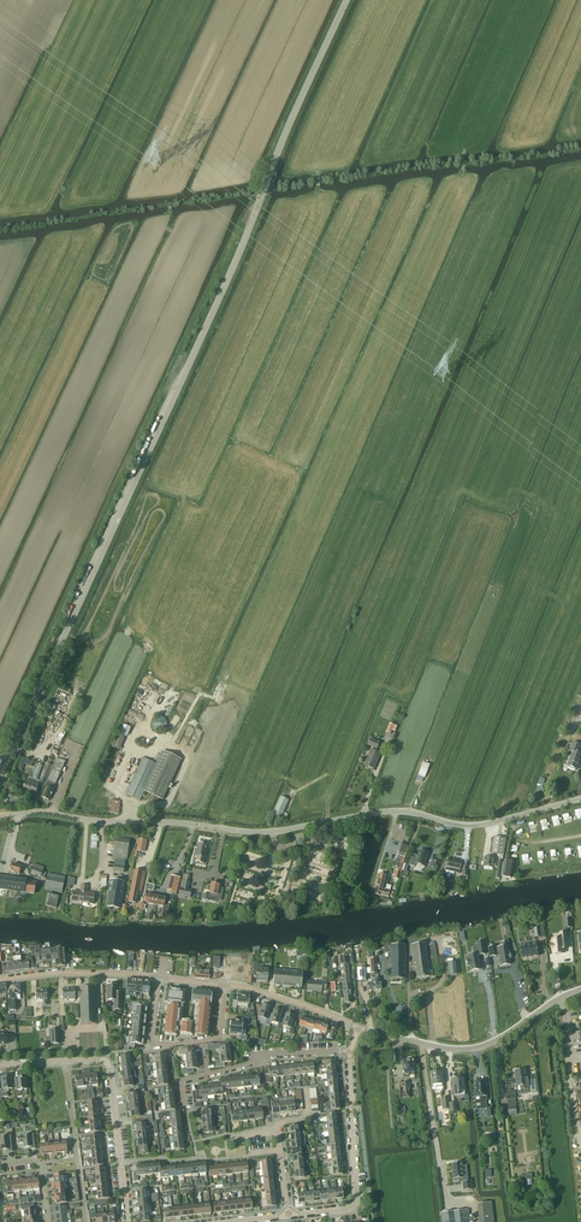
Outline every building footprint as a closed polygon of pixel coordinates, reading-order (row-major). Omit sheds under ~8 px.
[(385,732),(390,734),(392,730),(395,731),(397,727),(389,724),(385,732)] [(377,748),(379,743),(370,739),(368,745),(377,748)] [(580,746),(573,743),(571,751),(573,751),(568,765),(577,768),(580,758),(580,754),(577,752),(580,746),(580,747),(580,746)] [(373,769),(380,754),(370,750),(364,766),(373,769)] [(180,760),(162,751),(156,764),(143,792),(162,800),(180,760)] [(55,784),(65,762),(57,758),(48,780),(53,783),(55,784)] [(156,764),(143,758),(126,794),(140,801),(143,792),(156,764)] [(429,765),(423,762),(418,775),(425,778),(429,765)] [(46,779),(52,765),(47,763),(42,777),(46,779)] [(35,796),(39,785),(26,780),(22,791),(35,796)] [(46,787),(41,797),(49,800),(54,790),(51,788),(53,783),(48,780),(45,781),(44,785),(46,787)] [(3,797),(1,803),(14,808),(16,802),(9,799),(3,797)] [(280,818),(288,800),(280,797),(273,814),(280,818)] [(118,814),(120,801),(111,800),(109,812),(118,814)] [(319,843),(323,842),(323,838),(318,839),(318,837),(310,839),(312,847),(320,845),(319,843)] [(503,855),(506,839),(494,837),(491,853),(503,855)] [(127,859),(129,840),(116,838),(113,857),(127,859)] [(146,840),(139,839),(137,851),(144,853),(146,840)] [(196,849),(195,856),(196,857),(195,862),(204,864),(205,859),(207,850),(206,850),(207,845),(199,844),(197,849),(196,849)] [(424,867),(428,853),(419,850),(417,856),(412,854),(409,865),(414,867),(415,864),(424,867)] [(484,857),(483,866),(493,868),(493,861),(496,862),(496,858),(494,858),(484,857)] [(446,868),(445,870),(459,874),(460,871),(462,862),(448,859),(446,868)] [(511,878),(513,862),(504,860),(502,877),(511,878)] [(12,864),(10,871),(19,874),(21,867),(13,864),(12,864)] [(44,878),(46,873),(43,871),(44,867),(34,864),(31,873),(44,878)] [(141,894),(145,873),(134,871),(128,901),(136,903),(138,894),(141,894)] [(62,893),(65,877),(48,873),(45,890),(62,893)] [(380,874),(376,887),(378,887),(378,889),(389,892),(389,891),(385,890),(389,875),(381,873),(381,874),(380,874)] [(171,875),(168,890),(176,893),(180,878),(171,875)] [(35,883),(26,881),(26,880),(0,876),(0,889),(34,894),(35,883)] [(120,908),(123,882),(110,881),(107,907),(120,908)] [(180,888),(179,895),(190,898),(192,890),(188,890),(190,882),(189,882),(182,881),(180,888)] [(209,895),(209,897),(216,898),(216,899),(221,900),(224,888),(219,887),(219,884),(211,883),(209,893),(209,895)] [(72,902),(82,903),(84,885),(80,885),(80,892),(73,891),(72,902)] [(84,885),(82,903),(93,904),(94,894),(87,893),(88,886),(84,885)] [(378,887),(376,887),(374,894),(387,898),(389,892),(378,889),(378,887)] [(56,908),(58,896),(48,894),(46,906),(56,908)] [(144,902),(144,903),(148,903),(156,905),(158,897),(150,895),(146,894),(146,895),(144,902)] [(158,897),(156,905),(164,907),(162,912),(168,914),(169,905),(164,904),(166,898),(158,897)] [(554,939),(555,943),(553,944),(554,954),(564,953),(564,949),(568,948),(568,946),(567,933),(560,934),(561,938),(554,939)] [(457,954),(456,946),(455,940),(455,936),(442,938),(445,956),(457,954)] [(494,943),(488,944),(489,954),(495,953),(498,967),(511,965),(508,944),(510,944),(508,936),(507,937),(499,938),(500,945),(495,946),(494,943)] [(473,955),(467,956),(468,960),(466,961),(467,966),(469,966),(470,971),(479,969),(477,955),(478,955),(485,954),(483,941),(476,942),(477,947),(472,948),(473,955)] [(425,944),(418,945),(419,956),(421,956),(422,966),(421,966),(422,972),(423,972),(424,978),(430,977),(430,976),(433,976),(432,970),(429,971),(428,968),(428,964),(425,944)] [(521,946),(522,958),(539,956),(537,944),(521,946)] [(390,979),(405,979),(405,945),(390,945),(390,979)] [(415,979),(424,978),(423,972),(422,972),(421,966),(422,966),(421,956),(419,956),(418,945),(411,946),(415,979)] [(429,960),(437,959),(435,945),(427,946),(429,960)] [(50,949),(50,960),(56,959),(57,967),(65,966),(64,947),(55,948),(55,949),(50,949)] [(35,965),(37,965),(35,950),(35,949),(27,949),(28,952),(32,952),(32,954),(27,954),(27,958),(21,958),(21,962),(22,970),(29,969),(34,968),(34,967),(35,965)] [(43,961),(50,960),(50,949),(35,950),(37,965),(43,964),(43,961)] [(340,965),(348,964),(353,964),(352,952),(345,953),(345,956),(339,956),(340,965)] [(12,963),(2,964),(3,972),(8,972),(15,971),(14,962),(14,961),(12,961),(12,963)] [(238,961),(229,961),(229,976),(238,976),(238,972),(246,972),(246,966),(238,966),(238,961)] [(257,976),(257,980),(257,981),(267,982),(268,969),(258,968),(258,963),(254,963),(253,976),(257,976)] [(449,975),(456,974),(462,974),(461,963),(455,963),(448,964),(449,975)] [(348,971),(348,964),(340,965),(341,975),(349,974),(348,971)] [(202,967),(194,966),(193,978),(209,979),(210,974),(209,974),(209,970),(202,969),(202,967)] [(287,986),(288,971),(275,969),(273,985),(287,986)] [(366,980),(365,969),(357,969),(358,981),(366,980)] [(302,972),(288,971),(287,986),(301,988),(302,972)] [(350,974),(349,974),(341,975),(342,984),(350,983),(349,980),(354,980),(354,974),(350,974)] [(136,980),(128,979),(126,987),(135,988),(136,980)] [(322,979),(322,980),(322,982),(308,981),(307,991),(321,992),(322,989),(326,989),(326,980),(322,979)] [(379,979),(369,980),(370,982),(368,982),(369,983),(367,983),(368,991),(381,990),(380,982),(379,982),(379,979)] [(142,988),(143,980),(136,980),(135,988),(135,993),(136,993),(142,994),(142,988)] [(152,981),(143,980),(142,988),(142,994),(147,994),(147,997),(148,997),(148,996),(150,997),(152,981)] [(351,991),(350,989),(350,983),(342,984),(343,992),(351,991)] [(15,995),(20,995),(19,985),(11,986),(11,987),(7,987),(9,1011),(16,1010),(15,995)] [(107,985),(107,1000),(114,1000),(114,1003),(116,1003),(116,1010),(122,1010),(122,993),(117,993),(117,986),(107,985)] [(81,1025),(97,1024),(96,986),(79,987),(80,989),(75,989),(62,989),(62,1000),(75,999),(75,997),(80,997),(81,1025)] [(126,987),(125,995),(136,996),(136,993),(135,993),(135,988),(126,987)] [(47,990),(40,990),(39,989),(37,989),(37,990),(36,990),(36,1000),(43,1000),(43,1005),(47,1005),(47,990)] [(351,991),(343,992),(344,1003),(352,1003),(351,1000),(351,995),(351,992),(353,992),(352,989),(350,989),(351,991)] [(164,1034),(177,1036),(180,1007),(180,1004),(184,1004),(185,992),(180,991),(171,990),(166,990),(164,1002),(168,1003),(167,1006),(164,1034)] [(192,990),(191,1003),(198,1004),(194,1035),(207,1037),(212,992),(192,990)] [(232,1008),(236,1008),(237,1003),(249,1004),(250,997),(237,996),(237,1001),(233,1000),(232,1008)] [(131,1012),(134,1012),(146,1014),(147,1007),(139,1007),(139,1003),(132,1002),(131,1012)] [(270,1026),(271,1022),(272,1016),(268,1015),(270,1007),(262,1005),(259,1017),(267,1019),(265,1025),(270,1026)] [(271,1022),(278,1023),(277,1029),(282,1030),(283,1026),(284,1020),(280,1019),(282,1011),(274,1009),(272,1016),(271,1022)] [(284,1020),(283,1026),(287,1027),(290,1028),(289,1031),(289,1033),(293,1034),(294,1029),(296,1022),(292,1021),(294,1016),(285,1014),(284,1020)] [(230,1027),(242,1029),(245,1029),(246,1022),(248,1022),(249,1018),(241,1017),(241,1021),(231,1020),(230,1027)] [(301,1018),(299,1026),(301,1026),(300,1031),(305,1032),(305,1031),(306,1028),(308,1019),(301,1018)] [(313,1029),(315,1021),(308,1019),(306,1028),(313,1029)] [(321,1023),(315,1021),(313,1029),(319,1031),(321,1023)] [(179,1034),(192,1035),(193,1024),(181,1022),(179,1034)] [(319,1031),(319,1034),(321,1035),(322,1032),(326,1033),(328,1025),(321,1023),(319,1031)] [(242,1029),(230,1027),(229,1034),(239,1036),(239,1039),(246,1040),(247,1036),(242,1035),(242,1029)] [(60,1044),(60,1030),(50,1030),(50,1045),(60,1044)] [(12,1042),(12,1035),(7,1035),(7,1034),(0,1034),(0,1044),(8,1044),(8,1042),(12,1042)] [(144,1038),(131,1037),(128,1036),(127,1047),(134,1047),(135,1044),(143,1045),(144,1038)] [(229,1042),(213,1044),(214,1050),(220,1049),(221,1055),(231,1054),(230,1046),(229,1046),(229,1042)] [(188,1046),(179,1047),(180,1050),(179,1050),(180,1055),(186,1055),(187,1062),(196,1060),(195,1053),(194,1053),(194,1048),(188,1049),(188,1046)] [(156,1063),(166,1062),(165,1054),(155,1055),(156,1063)] [(232,1062),(231,1054),(221,1055),(221,1063),(216,1063),(216,1067),(225,1066),(224,1062),(232,1062)] [(121,1064),(131,1063),(130,1055),(121,1056),(121,1064)] [(412,1062),(413,1062),(413,1061),(412,1061),(412,1060),(411,1059),(410,1059),(409,1059),(408,1059),(407,1060),(407,1061),(407,1062),(403,1062),(405,1077),(409,1076),(414,1075),(412,1062)] [(197,1068),(196,1060),(187,1062),(187,1069),(183,1070),(183,1074),(194,1073),(193,1069),(197,1068)] [(326,1069),(326,1072),(326,1073),(335,1072),(335,1065),(336,1065),(335,1060),(324,1061),(325,1064),(318,1065),(319,1070),(326,1069)] [(166,1069),(166,1062),(156,1063),(157,1070),(166,1069)] [(131,1063),(121,1064),(122,1071),(132,1070),(131,1063)] [(313,1063),(305,1064),(306,1074),(305,1074),(306,1079),(309,1078),(308,1077),(314,1076),(314,1077),(314,1078),(314,1073),(313,1063)] [(300,1074),(305,1074),(306,1074),(305,1064),(298,1065),(299,1074),(298,1075),(298,1080),(301,1079),(300,1074)] [(292,1075),(291,1075),(291,1080),(294,1080),(293,1075),(298,1075),(299,1074),(298,1065),(290,1066),(292,1075)] [(284,1076),(283,1076),(284,1081),(291,1080),(291,1075),(292,1075),(290,1066),(286,1067),(284,1067),(283,1067),(284,1076)] [(277,1077),(276,1077),(276,1082),(279,1082),(278,1077),(283,1076),(284,1076),(283,1067),(276,1068),(277,1077)] [(269,1074),(265,1075),(266,1084),(270,1083),(269,1078),(270,1078),(276,1077),(277,1077),(276,1068),(272,1068),(268,1069),(269,1074)] [(167,1077),(166,1069),(157,1070),(158,1078),(167,1077)] [(122,1072),(121,1072),(121,1076),(123,1076),(123,1079),(133,1078),(135,1078),(134,1070),(132,1070),(122,1072)] [(441,1071),(430,1073),(431,1085),(432,1088),(443,1086),(442,1081),(444,1081),(443,1076),(442,1076),(441,1074),(441,1071)] [(536,1077),(525,1078),(524,1071),(515,1072),(516,1080),(511,1081),(511,1084),(516,1083),(517,1092),(528,1091),(528,1093),(538,1092),(536,1077)] [(76,1087),(87,1086),(86,1075),(83,1076),(83,1074),(79,1074),(79,1072),(72,1073),(72,1079),(75,1078),(76,1087)] [(86,1075),(87,1086),(98,1085),(97,1072),(89,1073),(90,1075),(86,1075)] [(326,1074),(327,1079),(327,1080),(336,1079),(335,1072),(326,1073),(326,1072),(321,1072),(322,1075),(326,1074)] [(383,1074),(373,1074),(374,1084),(379,1084),(379,1088),(383,1087),(383,1074)] [(260,1089),(264,1088),(263,1077),(259,1078),(259,1075),(251,1076),(252,1086),(260,1086),(260,1089)] [(252,1086),(251,1076),(244,1077),(245,1087),(252,1086)] [(2,1092),(2,1097),(8,1096),(7,1091),(9,1091),(8,1089),(12,1089),(11,1078),(7,1079),(7,1077),(0,1077),(0,1078),(2,1092)] [(168,1084),(167,1077),(158,1078),(159,1086),(168,1084)] [(236,1078),(237,1088),(245,1087),(244,1077),(236,1078)] [(18,1078),(15,1078),(16,1093),(17,1097),(23,1096),(22,1092),(24,1092),(24,1090),(27,1089),(26,1079),(22,1080),(18,1080),(18,1078)] [(133,1086),(133,1078),(123,1079),(124,1087),(133,1086)] [(230,1089),(237,1088),(236,1078),(229,1079),(230,1089)] [(458,1092),(465,1091),(463,1078),(451,1080),(453,1096),(458,1095),(458,1092)] [(221,1080),(221,1085),(222,1085),(222,1090),(230,1089),(229,1079),(221,1080)] [(327,1082),(328,1087),(328,1088),(337,1087),(336,1079),(327,1080),(327,1079),(322,1080),(322,1082),(327,1082)] [(474,1082),(474,1091),(473,1091),(474,1101),(480,1101),(481,1109),(486,1109),(487,1109),(486,1100),(487,1100),(486,1090),(485,1090),(484,1086),(485,1086),(484,1081),(482,1081),(482,1080),(476,1081),(476,1082),(474,1082)] [(408,1083),(401,1083),(402,1092),(400,1092),(401,1099),(409,1098),(408,1083)] [(208,1096),(215,1095),(214,1085),(207,1086),(208,1096)] [(223,1094),(222,1090),(222,1085),(221,1085),(214,1085),(215,1095),(223,1094)] [(164,1095),(174,1094),(173,1086),(163,1088),(164,1095)] [(200,1097),(208,1096),(207,1086),(199,1087),(199,1091),(196,1091),(197,1100),(200,1100),(200,1097)] [(328,1087),(323,1087),(323,1090),(325,1089),(325,1091),(328,1091),(328,1092),(329,1094),(329,1095),(338,1094),(337,1087),(328,1088),(328,1087)] [(506,1099),(515,1098),(514,1091),(505,1092),(506,1099)] [(129,1097),(128,1097),(129,1102),(130,1102),(139,1101),(138,1093),(129,1094),(129,1097)] [(165,1103),(174,1102),(174,1094),(164,1095),(165,1103)] [(329,1096),(329,1101),(330,1102),(339,1101),(338,1094),(329,1095),(329,1094),(324,1095),(324,1097),(329,1096)] [(294,1097),(287,1098),(288,1103),(286,1103),(287,1112),(294,1111),(293,1102),(295,1102),(294,1097)] [(448,1097),(441,1098),(442,1110),(449,1109),(449,1103),(448,1097)] [(288,1103),(287,1098),(285,1098),(285,1103),(280,1104),(279,1104),(280,1113),(287,1112),(286,1103),(288,1103)] [(277,1101),(271,1102),(271,1105),(272,1114),(280,1113),(279,1104),(280,1104),(280,1099),(277,1099),(277,1101)] [(139,1101),(130,1102),(130,1109),(140,1108),(139,1101)] [(329,1101),(325,1102),(325,1104),(325,1107),(330,1106),(331,1110),(340,1109),(339,1101),(330,1102),(329,1101)] [(175,1109),(174,1102),(165,1103),(166,1110),(175,1109)] [(266,1112),(265,1103),(261,1104),(262,1109),(254,1110),(255,1120),(263,1119),(262,1113),(266,1112)] [(455,1103),(449,1103),(449,1109),(449,1110),(450,1112),(457,1111),(456,1109),(455,1103)] [(516,1114),(515,1105),(507,1106),(508,1115),(516,1114)] [(232,1122),(240,1121),(239,1111),(232,1112),(231,1106),(227,1106),(228,1115),(232,1115),(232,1122)] [(100,1110),(100,1107),(88,1108),(88,1112),(83,1112),(83,1115),(99,1113),(99,1110),(100,1110)] [(140,1108),(130,1109),(131,1117),(140,1116),(140,1108)] [(248,1120),(247,1110),(242,1111),(242,1108),(239,1108),(239,1111),(240,1121),(248,1120)] [(202,1118),(212,1117),(211,1109),(201,1110),(202,1118)] [(248,1120),(255,1120),(254,1110),(247,1110),(248,1120)] [(171,1120),(181,1119),(180,1111),(170,1112),(171,1120)] [(326,1116),(327,1121),(327,1123),(336,1122),(335,1114),(326,1115),(326,1114),(321,1115),(321,1117),(326,1116)] [(203,1126),(213,1125),(212,1117),(202,1118),(203,1126)] [(172,1128),(182,1127),(181,1119),(171,1120),(172,1128)] [(327,1124),(328,1129),(328,1131),(337,1129),(336,1122),(327,1123),(327,1121),(322,1122),(322,1125),(327,1124)] [(137,1132),(150,1130),(150,1127),(146,1127),(146,1123),(136,1124),(137,1132)] [(214,1132),(213,1125),(203,1126),(204,1134),(214,1132)] [(299,1133),(300,1134),(304,1133),(304,1131),(299,1132),(299,1125),(289,1126),(290,1134),(299,1133)] [(173,1135),(183,1134),(182,1127),(172,1128),(173,1135)] [(328,1131),(328,1136),(329,1138),(338,1137),(337,1129),(328,1131),(328,1129),(323,1130),(323,1132),(328,1131)] [(138,1139),(147,1138),(149,1138),(148,1134),(151,1134),(150,1130),(137,1132),(138,1139)] [(23,1136),(18,1137),(18,1143),(23,1142),(24,1147),(31,1146),(31,1149),(35,1149),(33,1132),(29,1132),(29,1135),(23,1136)] [(13,1151),(11,1133),(6,1133),(6,1136),(0,1137),(0,1139),(1,1150),(8,1149),(8,1152),(13,1151)] [(300,1140),(301,1142),(305,1141),(305,1138),(300,1139),(300,1134),(299,1133),(290,1134),(291,1141),(300,1140)] [(173,1143),(183,1142),(183,1134),(173,1135),(173,1143)] [(328,1136),(324,1137),(324,1140),(326,1139),(326,1144),(329,1144),(329,1145),(339,1144),(338,1137),(329,1138),(328,1136)] [(148,1146),(147,1138),(138,1139),(139,1146),(148,1146)] [(103,1140),(90,1142),(91,1145),(86,1146),(86,1148),(102,1146),(101,1143),(103,1143),(103,1140)] [(301,1148),(301,1149),(306,1148),(306,1146),(301,1147),(301,1142),(300,1140),(291,1141),(292,1149),(301,1148)] [(59,1142),(61,1153),(64,1152),(64,1155),(68,1154),(66,1141),(59,1142)] [(184,1149),(183,1142),(173,1143),(174,1150),(184,1149)] [(330,1146),(330,1151),(330,1153),(340,1152),(339,1144),(329,1145),(329,1144),(326,1144),(324,1145),(325,1147),(330,1146)] [(149,1153),(148,1146),(139,1146),(140,1154),(149,1153)] [(302,1155),(302,1156),(307,1156),(307,1153),(302,1154),(301,1149),(301,1148),(292,1149),(293,1156),(302,1155)] [(330,1154),(331,1159),(331,1160),(341,1159),(340,1152),(330,1153),(330,1151),(325,1152),(326,1154),(330,1154)] [(104,1155),(104,1152),(92,1154),(92,1157),(87,1158),(87,1160),(103,1159),(103,1155),(104,1155)] [(417,1174),(427,1173),(425,1153),(415,1154),(417,1174)] [(303,1161),(302,1156),(302,1155),(293,1156),(294,1164),(303,1162),(303,1164),(308,1163),(308,1161),(303,1161)] [(331,1160),(331,1159),(326,1159),(327,1162),(331,1161),(332,1166),(332,1168),(341,1167),(341,1159),(331,1160)] [(261,1161),(262,1169),(271,1168),(270,1160),(261,1161)] [(304,1170),(304,1171),(309,1170),(309,1168),(304,1169),(303,1164),(303,1162),(294,1164),(295,1171),(304,1170)] [(468,1176),(467,1166),(462,1166),(462,1163),(461,1162),(452,1163),(452,1164),(454,1179),(457,1179),(463,1178),(463,1176),(468,1176)] [(160,1168),(160,1163),(152,1164),(153,1174),(160,1173),(161,1173),(160,1168)] [(206,1163),(198,1164),(199,1174),(207,1173),(206,1163)] [(247,1163),(239,1164),(240,1173),(248,1172),(247,1163)] [(145,1175),(153,1174),(152,1164),(144,1165),(145,1175)] [(190,1165),(191,1174),(199,1174),(198,1164),(190,1165)] [(225,1175),(233,1174),(232,1164),(224,1165),(225,1175)] [(240,1173),(239,1164),(232,1164),(233,1174),(240,1173)] [(145,1175),(144,1165),(137,1166),(137,1172),(134,1172),(135,1181),(138,1181),(138,1176),(145,1175)] [(184,1175),(191,1174),(190,1165),(183,1166),(184,1175)] [(218,1175),(225,1175),(224,1165),(217,1166),(218,1175)] [(167,1167),(169,1177),(176,1176),(175,1166),(167,1167)] [(176,1176),(184,1175),(183,1166),(175,1166),(176,1176)] [(218,1175),(217,1166),(209,1167),(210,1176),(218,1175)] [(332,1168),(332,1166),(327,1167),(327,1169),(332,1169),(333,1175),(342,1174),(341,1167),(332,1168)] [(161,1173),(160,1173),(161,1178),(169,1177),(167,1167),(160,1168),(161,1173)] [(262,1169),(263,1176),(272,1175),(271,1168),(262,1169)] [(305,1176),(304,1171),(304,1170),(295,1171),(296,1179),(305,1178),(305,1179),(310,1178),(310,1175),(305,1176)] [(51,1182),(51,1185),(64,1183),(63,1173),(54,1174),(54,1178),(53,1178),(53,1182),(51,1182)] [(108,1176),(108,1173),(95,1175),(96,1178),(91,1179),(91,1181),(107,1180),(106,1176),(108,1176)] [(263,1176),(264,1184),(273,1183),(272,1175),(263,1176)] [(31,1176),(33,1189),(39,1189),(38,1178),(34,1178),(34,1176),(31,1176)] [(13,1192),(12,1181),(9,1181),(8,1179),(5,1179),(7,1195),(14,1195),(13,1192)] [(471,1182),(471,1181),(463,1181),(463,1182),(464,1190),(472,1189),(471,1182)] [(273,1183),(264,1184),(265,1191),(274,1190),(273,1183)] [(329,1190),(327,1191),(328,1200),(336,1199),(335,1190),(336,1190),(336,1184),(333,1185),(333,1187),(328,1187),(329,1190)] [(341,1189),(336,1190),(335,1190),(336,1199),(343,1198),(342,1189),(343,1189),(343,1184),(340,1184),(341,1189)] [(326,1191),(321,1191),(320,1191),(321,1200),(328,1200),(327,1191),(329,1190),(328,1187),(328,1185),(326,1186),(326,1191)] [(109,1188),(109,1186),(97,1187),(97,1191),(92,1191),(92,1194),(108,1192),(108,1189),(109,1188)] [(319,1191),(314,1192),(312,1192),(313,1201),(321,1200),(320,1191),(321,1191),(321,1186),(318,1186),(319,1191)] [(312,1192),(314,1192),(313,1187),(311,1187),(311,1192),(306,1193),(305,1193),(306,1202),(313,1201),(312,1192)] [(305,1193),(306,1193),(306,1188),(304,1188),(304,1193),(297,1194),(298,1203),(306,1202),(305,1193)] [(138,1199),(147,1198),(146,1190),(137,1191),(138,1199)] [(265,1191),(266,1199),(275,1198),(274,1190),(265,1191)] [(139,1207),(148,1206),(147,1198),(138,1199),(139,1207)] [(275,1198),(266,1199),(267,1207),(276,1205),(275,1198)] [(251,1199),(244,1200),(245,1209),(252,1208),(251,1199)] [(237,1210),(245,1209),(244,1200),(236,1201),(237,1210)] [(230,1211),(237,1210),(236,1201),(229,1202),(230,1211)] [(222,1212),(230,1211),(229,1202),(221,1203),(222,1212)] [(477,1204),(479,1221),(493,1221),(491,1202),(477,1204)] [(222,1212),(221,1203),(213,1203),(214,1213),(222,1212)] [(24,1210),(24,1217),(36,1216),(35,1208),(34,1208),(34,1204),(20,1205),(21,1210),(24,1210)] [(210,1204),(202,1205),(203,1214),(211,1213),(210,1204)] [(67,1214),(69,1214),(69,1210),(66,1210),(66,1205),(53,1207),(54,1214),(67,1212),(67,1214)] [(196,1215),(203,1214),(202,1205),(195,1206),(196,1215)] [(140,1214),(149,1213),(148,1206),(139,1207),(140,1214)] [(188,1216),(187,1206),(180,1207),(181,1217),(188,1216)] [(196,1215),(195,1206),(187,1206),(188,1216),(196,1215)] [(181,1217),(180,1207),(172,1208),(173,1217),(181,1217)] [(108,1214),(108,1221),(115,1221),(114,1218),(119,1218),(118,1211),(114,1211),(113,1208),(111,1208),(111,1213),(108,1214)] [(173,1217),(172,1208),(165,1209),(166,1218),(173,1217)] [(439,1213),(440,1221),(469,1221),(468,1210),(439,1213)] [(67,1212),(54,1214),(55,1220),(67,1219),(67,1214),(67,1212)] [(140,1214),(139,1214),(140,1221),(150,1221),(149,1216),(156,1215),(157,1220),(161,1220),(160,1212),(157,1212),(149,1213),(140,1214)]
